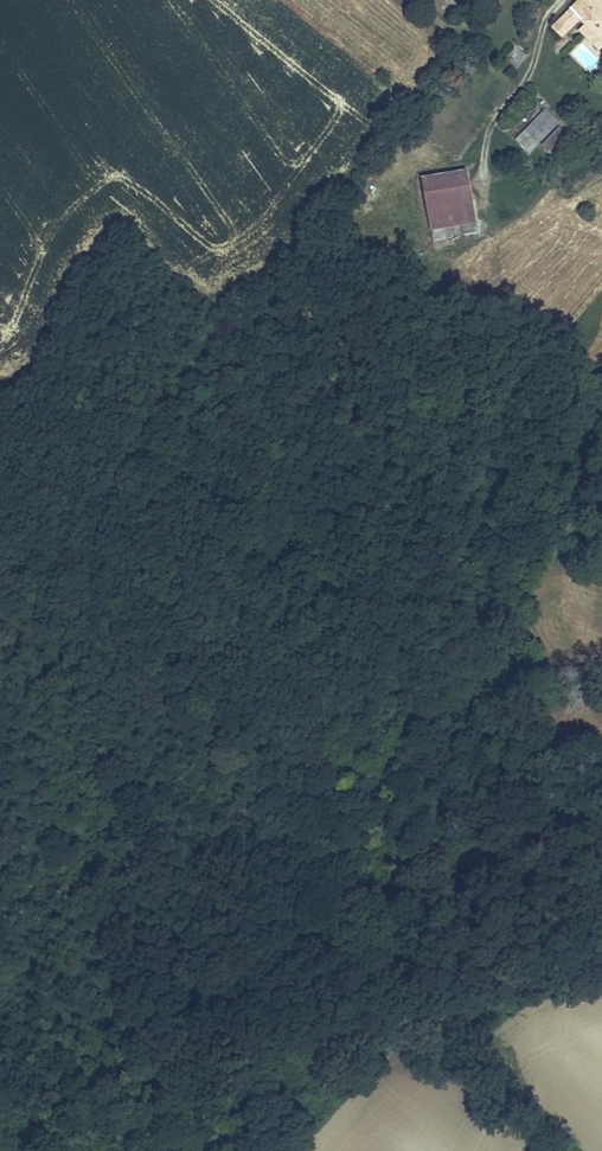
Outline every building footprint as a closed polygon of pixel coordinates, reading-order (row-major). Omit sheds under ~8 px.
[(555,24),(563,32),(579,17),(601,39),(601,0),(578,0),(555,24)] [(547,107),(514,137),(528,152),(561,122),(547,107)] [(548,149),(566,131),(559,124),(542,142),(548,149)] [(476,214),(468,167),(418,176),(427,222),(476,214)]
